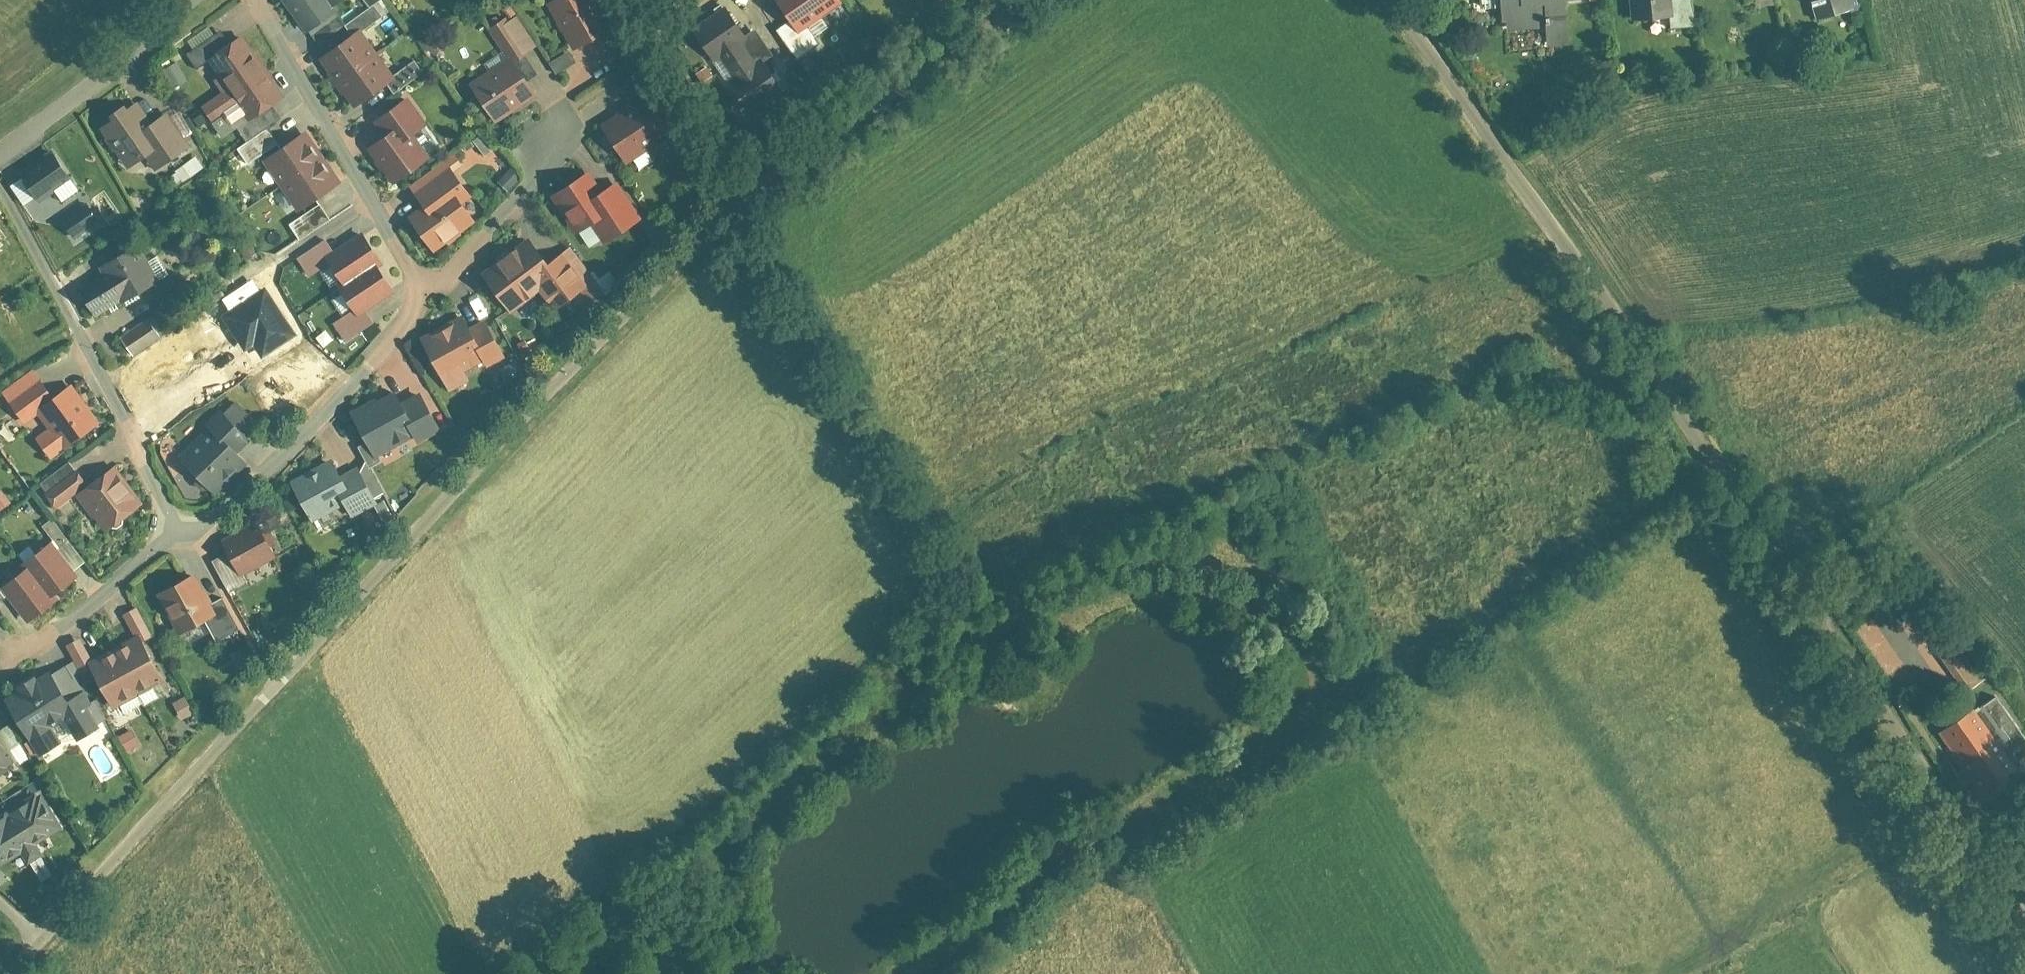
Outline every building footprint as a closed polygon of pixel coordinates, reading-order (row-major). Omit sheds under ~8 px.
[(305,25),(339,0),(283,0),(305,25)] [(575,48),(607,33),(591,0),(552,0),(575,48)] [(833,0),(775,0),(798,29),(833,0)] [(1499,26),(1566,21),(1563,0),(1497,0),(1499,26)] [(1627,13),(1670,9),(1669,0),(1625,0),(1627,13)] [(1810,18),(1848,10),(1845,0),(1805,0),(1810,18)] [(727,7),(686,33),(740,112),(785,88),(727,7)] [(357,29),(316,57),(351,103),(391,76),(357,29)] [(286,95),(249,36),(206,59),(245,119),(286,95)] [(493,120),(531,92),(510,60),(469,86),(493,120)] [(645,94),(600,123),(626,163),(671,133),(645,94)] [(136,96),(93,124),(126,170),(142,160),(152,172),(199,143),(169,102),(146,114),(136,96)] [(369,144),(388,178),(437,150),(409,102),(378,120),(386,134),(369,144)] [(295,210),(337,182),(304,130),(259,158),(295,210)] [(39,199),(73,179),(55,150),(21,170),(39,199)] [(473,183),(455,159),(410,191),(421,208),(406,218),(429,249),(475,217),(458,192),(473,183)] [(602,237),(639,218),(619,184),(592,197),(580,176),(546,190),(570,232),(592,222),(602,237)] [(380,258),(363,233),(328,257),(344,282),(375,262),(380,258)] [(525,240),(476,270),(506,310),(535,293),(550,310),(591,287),(568,252),(544,264),(525,240)] [(92,315),(157,278),(139,245),(98,268),(102,276),(77,290),(92,315)] [(392,287),(375,262),(344,282),(339,285),(354,307),(334,321),(345,337),(374,318),(365,305),(392,287)] [(480,305),(416,336),(446,382),(508,351),(480,305)] [(156,392),(207,357),(183,319),(161,333),(147,317),(119,335),(156,392)] [(101,424),(72,381),(50,392),(35,365),(0,383),(0,384),(22,418),(39,410),(60,446),(101,424)] [(413,379),(348,411),(373,455),(439,424),(413,379)] [(254,448),(220,409),(174,450),(211,489),(254,448)] [(343,450),(284,479),(308,520),(365,492),(343,450)] [(103,525),(142,498),(112,461),(83,481),(73,471),(42,490),(54,505),(75,494),(103,525)] [(262,518),(220,541),(239,576),(281,555),(262,518)] [(75,576),(49,542),(25,561),(29,566),(5,584),(31,618),(55,599),(52,594),(75,576)] [(193,571),(153,590),(173,634),(213,615),(193,571)] [(133,626),(79,660),(109,707),(163,673),(133,626)] [(1957,636),(1938,650),(1966,687),(1984,673),(1957,636)] [(0,700),(0,706),(32,751),(89,718),(57,667),(0,700)] [(2024,769),(2024,730),(1996,690),(1936,734),(1985,799),(2024,769)] [(13,757),(0,739),(0,766),(13,757)] [(0,811),(0,863),(63,826),(39,788),(0,811)]
